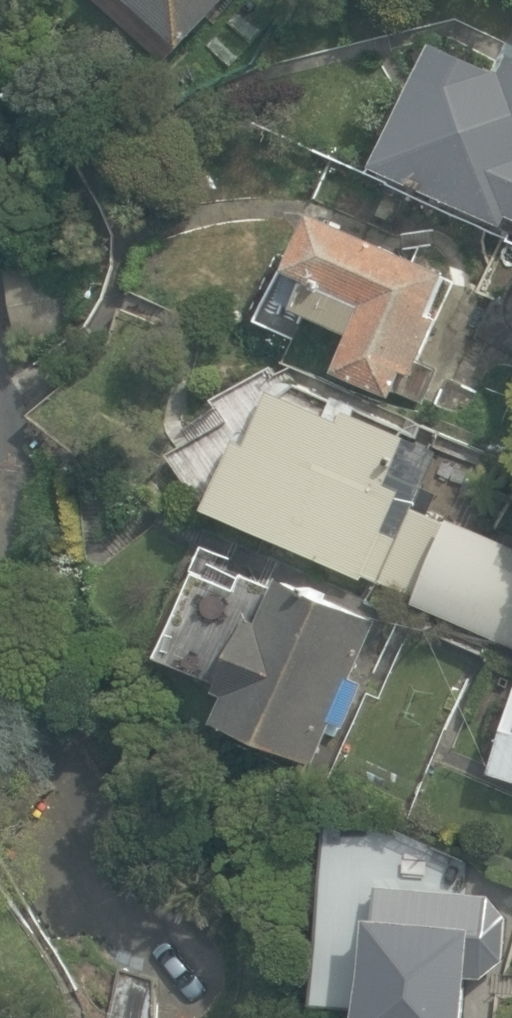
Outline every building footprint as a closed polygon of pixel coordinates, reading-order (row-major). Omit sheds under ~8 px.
[(186,49),(230,0),(131,0),(186,49)] [(508,225),(511,215),(511,61),(507,72),(438,42),(382,168),(508,225)] [(341,372),(398,398),(409,373),(419,377),(444,322),(435,317),(454,273),(322,213),(295,272),(314,280),(300,310),(357,335),(341,372)] [(277,390),(252,445),(242,440),(211,510),(364,580),(367,574),(418,597),(416,603),(511,647),(511,541),(446,511),(444,514),(431,508),(438,494),(424,487),(440,451),(358,413),(361,406),(340,397),(331,415),(277,390)] [(345,730),(365,680),(353,676),(374,622),(246,573),(238,592),(191,573),(158,659),(223,685),(220,692),(228,695),(215,729),(315,768),(332,724),(345,730)] [(494,770),(511,775),(511,711),(494,770)] [(511,898),(378,887),(375,919),(368,919),(360,1017),(467,1017),(470,978),(483,979),(505,961),(511,898)] [(159,978),(128,969),(112,1017),(158,1017),(159,978)]
